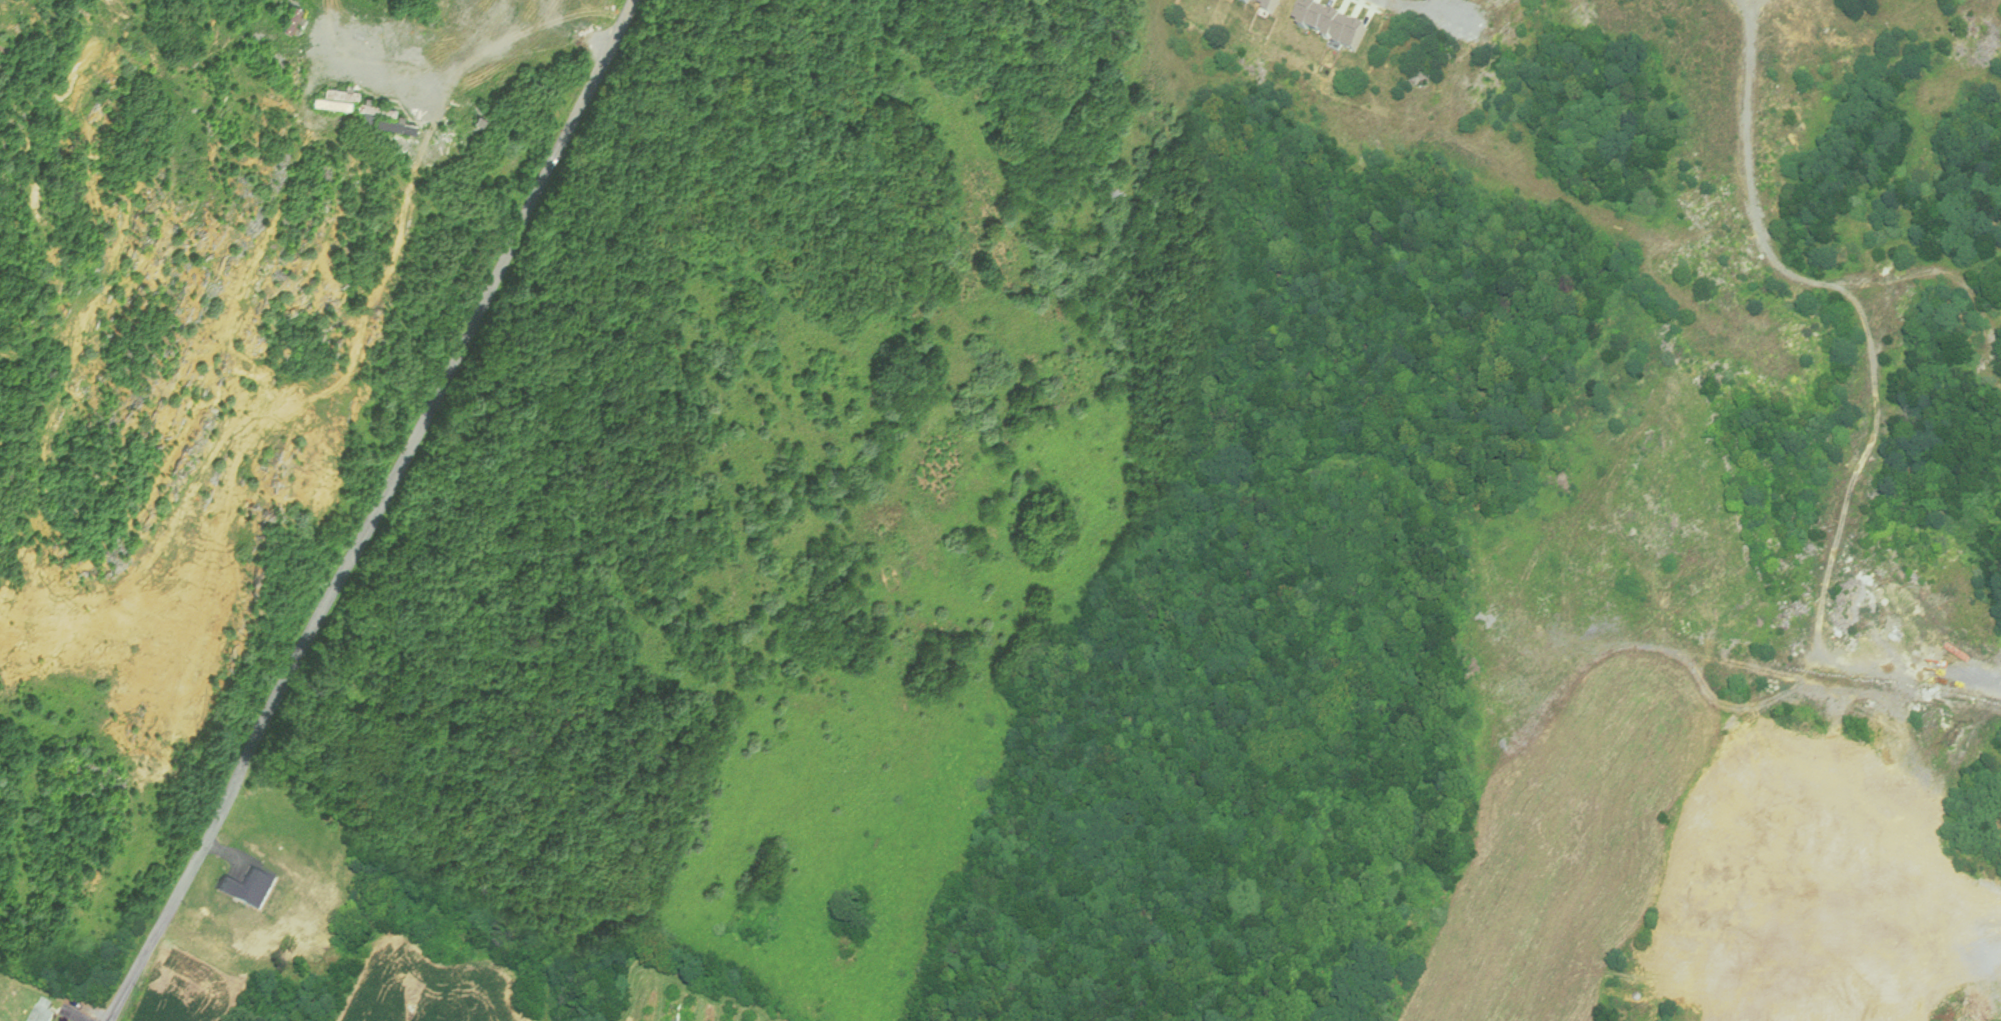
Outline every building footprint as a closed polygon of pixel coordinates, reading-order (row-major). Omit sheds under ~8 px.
[(312,104),(353,109),(355,91),(325,87),(324,95),(313,94),(312,104)] [(395,108),(357,101),(356,108),(393,115),(395,108)] [(50,1010),(53,1002),(40,997),(29,1020),(51,1020),(54,1012),(50,1010)]
